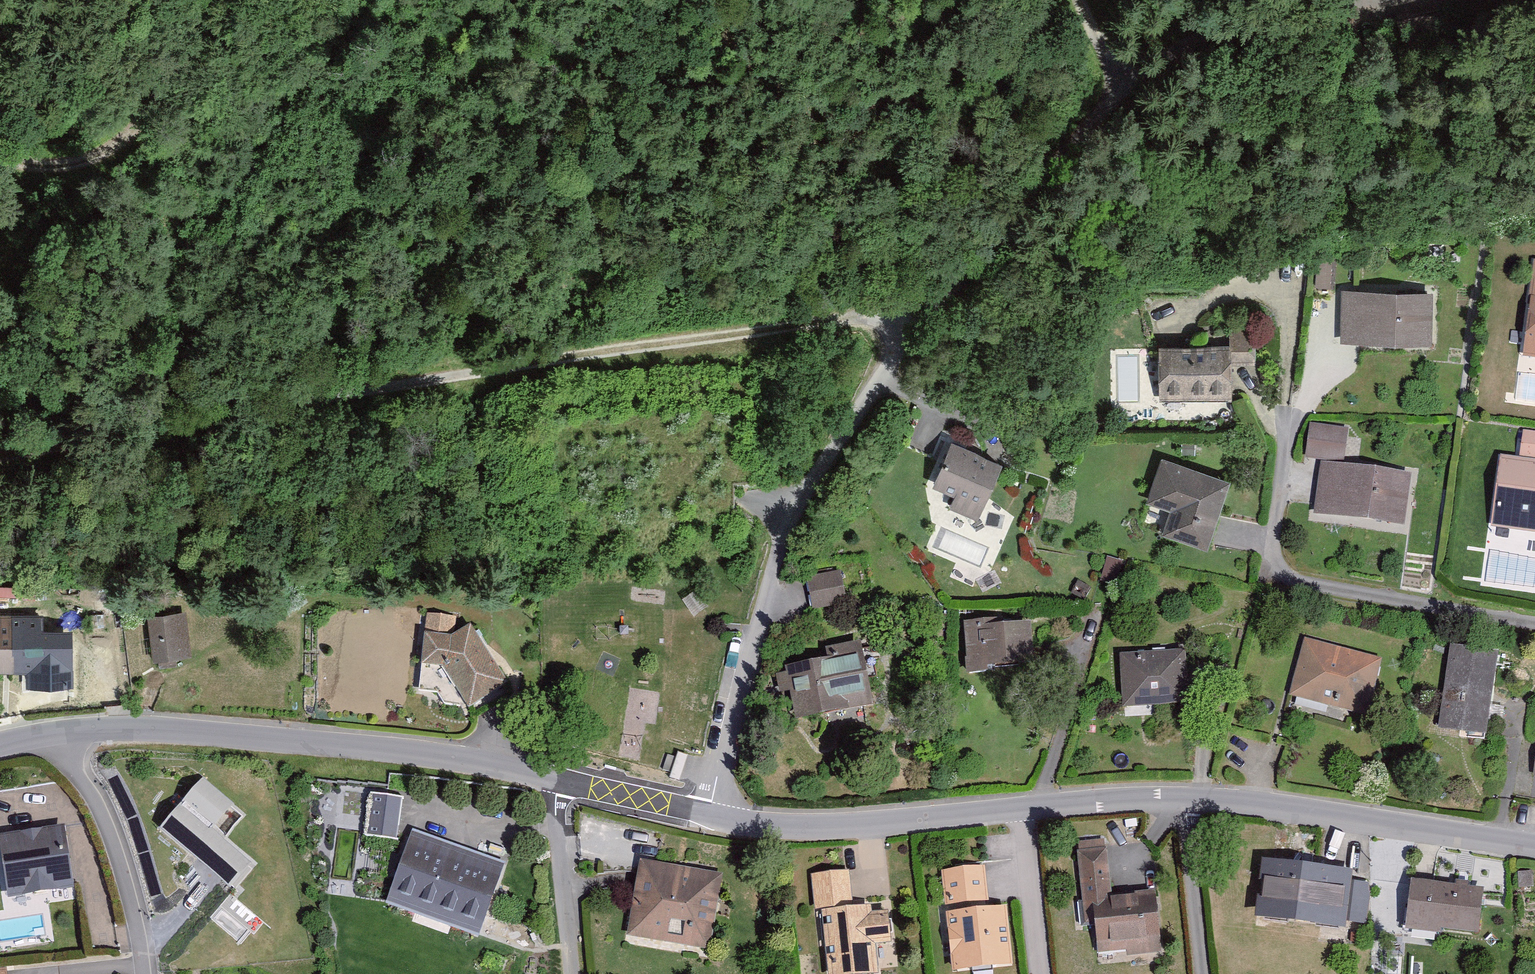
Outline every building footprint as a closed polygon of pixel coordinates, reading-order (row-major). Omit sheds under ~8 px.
[(1348,289),(1341,338),(1431,341),(1434,292),(1348,289)] [(1522,352),(1534,354),(1534,291),(1522,352)] [(1156,347),(1156,396),(1227,396),(1227,362),(1254,362),(1253,326),(1226,326),(1226,346),(1156,347)] [(1309,420),(1305,457),(1342,459),(1347,426),(1309,420)] [(1519,455),(1534,457),(1534,430),(1522,428),(1519,455)] [(946,440),(928,482),(947,491),(948,505),(975,515),(994,462),(946,440)] [(1155,455),(1142,500),(1166,509),(1163,532),(1199,545),(1226,479),(1155,455)] [(1488,523),(1534,529),(1534,463),(1498,458),(1488,523)] [(1318,462),(1310,508),(1400,520),(1406,478),(1318,462)] [(840,569),(807,577),(814,608),(847,600),(840,569)] [(424,630),(418,658),(441,668),(469,702),(508,681),(470,625),(461,627),(461,615),(432,613),(429,629),(424,630)] [(199,656),(191,615),(155,622),(163,663),(199,656)] [(961,618),(966,674),(1032,668),(1024,619),(961,618)] [(53,672),(55,621),(0,619),(0,671),(53,672)] [(1303,637),(1285,695),(1368,711),(1382,658),(1303,637)] [(1445,643),(1435,725),(1486,729),(1494,649),(1445,643)] [(779,664),(786,714),(874,701),(861,644),(830,644),(830,655),(779,664)] [(1117,651),(1119,706),(1185,705),(1186,648),(1117,651)] [(200,778),(158,826),(230,888),(251,863),(209,826),(229,803),(200,778)] [(363,792),(362,831),(395,834),(401,797),(363,792)] [(0,842),(0,846),(10,908),(77,897),(66,831),(0,842)] [(412,831),(381,901),(476,929),(504,861),(412,831)] [(1081,919),(1091,949),(1159,948),(1155,891),(1113,895),(1101,837),(1074,839),(1081,919)] [(638,859),(626,933),(708,943),(717,871),(638,859)] [(1259,859),(1252,914),(1339,924),(1346,911),(1371,909),(1374,878),(1349,876),(1347,868),(1259,859)] [(940,871),(945,968),(1009,962),(1005,906),(988,904),(984,866),(940,871)] [(814,872),(814,906),(826,973),(874,970),(870,942),(887,939),(882,913),(872,913),(871,905),(853,903),(845,870),(814,872)] [(1409,878),(1404,925),(1473,933),(1478,886),(1409,878)]
